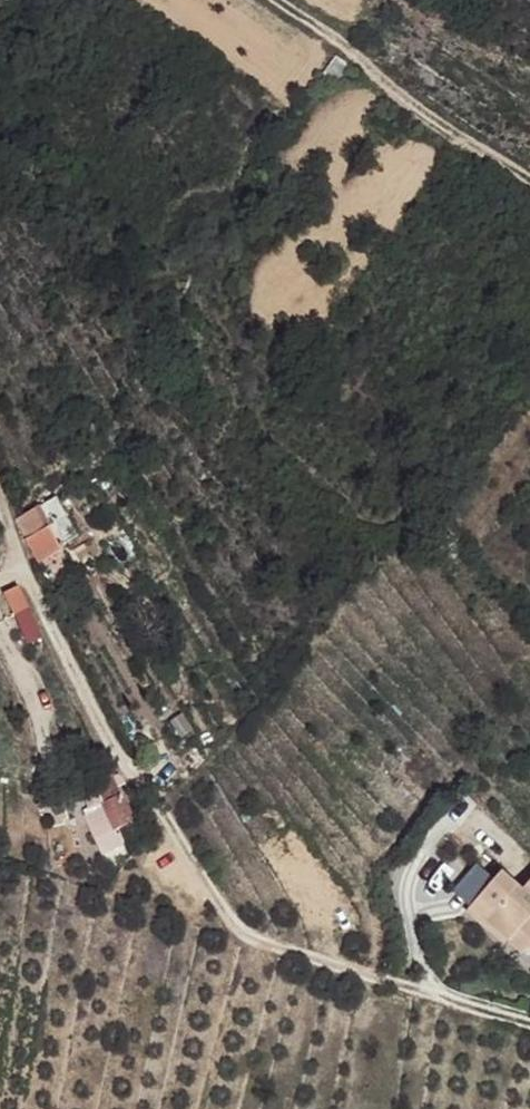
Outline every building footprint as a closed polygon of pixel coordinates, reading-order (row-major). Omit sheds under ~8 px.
[(352,60),(337,48),(326,66),(341,77),(352,60)] [(56,515),(22,526),(30,550),(52,542),(63,539),(56,515)] [(30,550),(26,551),(34,575),(59,568),(52,542),(30,550)] [(20,595),(7,600),(17,622),(30,616),(20,595)] [(9,624),(2,628),(5,634),(13,632),(9,624)] [(67,754),(55,759),(59,768),(70,762),(67,754)] [(105,758),(86,766),(100,797),(112,825),(131,817),(105,758)] [(100,797),(85,803),(93,834),(112,825),(100,797)] [(498,877),(529,912),(529,848),(498,877)]
